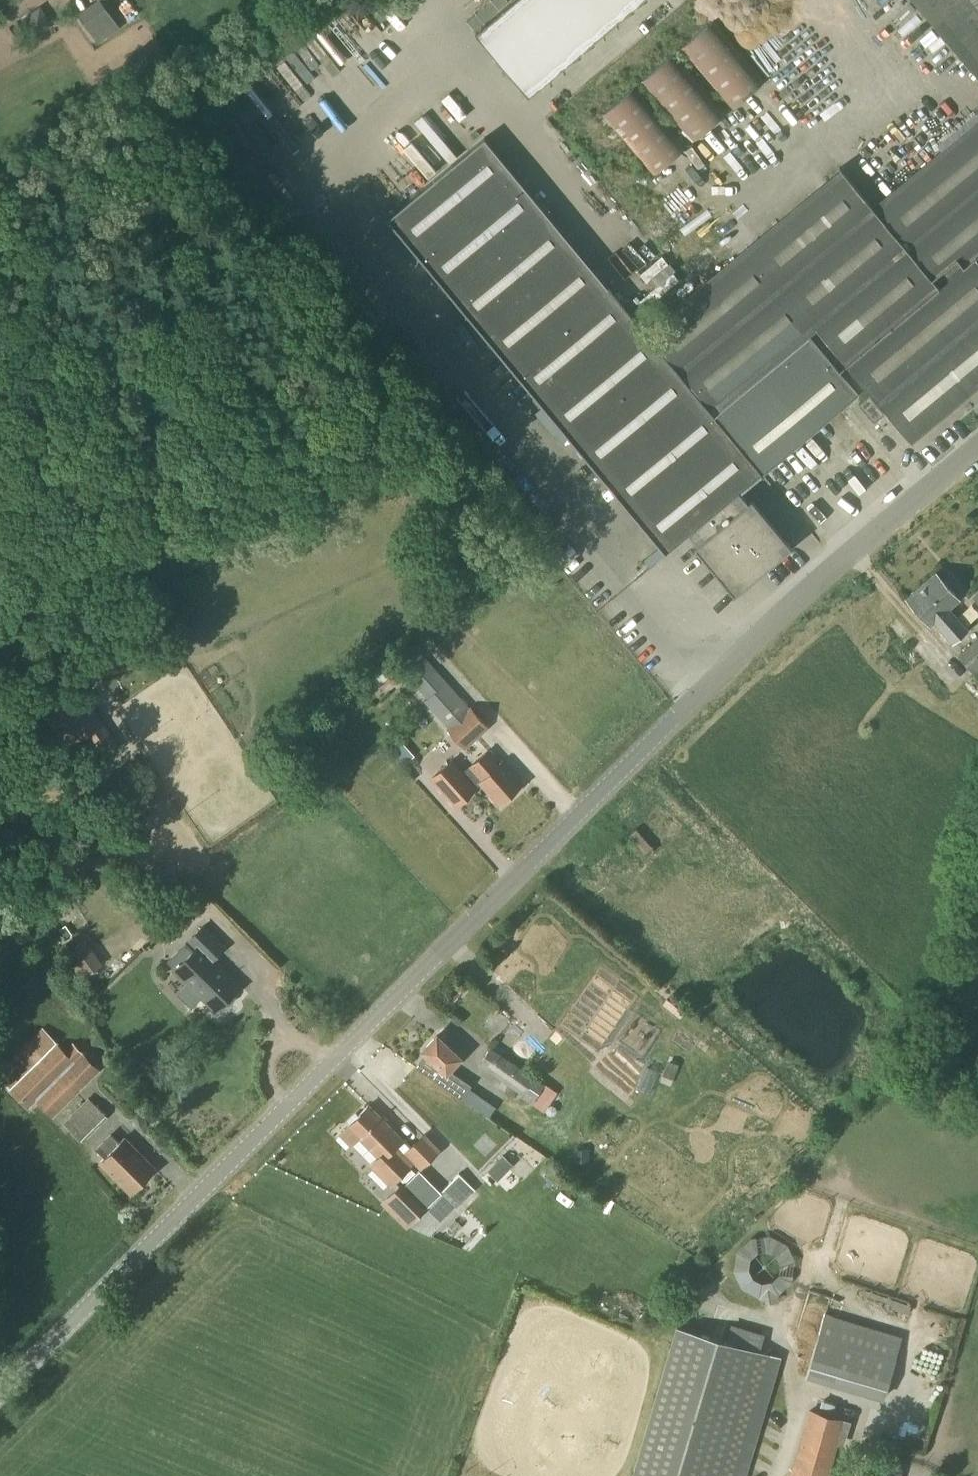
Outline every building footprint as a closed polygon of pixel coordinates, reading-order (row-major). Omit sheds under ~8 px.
[(120,0),(96,0),(77,13),(98,44),(121,29),(107,9),(120,0)] [(641,0),(514,0),(475,33),(528,96),(641,0)] [(977,79),(977,0),(911,0),(977,79)] [(34,39),(53,26),(40,6),(20,20),(34,39)] [(381,60),(357,16),(334,29),(359,73),(381,60)] [(732,109),(765,81),(714,20),(680,49),(732,109)] [(793,33),(771,49),(791,75),(812,60),(793,33)] [(692,142),(726,114),(675,53),(641,82),(692,142)] [(653,176),(687,147),(635,87),(602,115),(653,176)] [(764,111),(744,123),(754,139),(774,127),(764,111)] [(872,207),(841,169),(644,332),(762,474),(865,388),(910,442),(977,386),(977,119),(872,207)] [(762,474),(644,332),(633,319),(640,313),(628,299),(622,305),(484,139),(388,219),(665,554),(688,534),(696,544),(693,547),(733,596),(791,548),(751,499),(748,502),(739,492),(762,474)] [(641,270),(651,257),(634,243),(623,256),(641,270)] [(874,423),(885,414),(869,395),(858,404),(874,423)] [(969,630),(950,608),(960,600),(935,572),(905,599),(930,626),(933,623),(952,644),(969,630)] [(977,676),(977,638),(957,656),(976,678),(977,676)] [(468,747),(488,728),(478,717),(447,681),(425,657),(415,645),(395,663),(393,661),(380,673),(392,686),(404,675),(427,699),(424,702),(457,738),(458,737),(468,747)] [(103,658),(83,663),(86,680),(128,668),(137,666),(137,665),(133,649),(125,651),(103,656),(103,658)] [(103,724),(78,685),(52,702),(52,703),(39,710),(60,743),(73,735),(77,740),(86,734),(102,759),(120,747),(104,723),(103,724)] [(500,763),(489,749),(464,771),(452,759),(429,778),(456,808),(478,788),(477,788),(481,784),(499,805),(523,784),(502,761),(500,763)] [(186,944),(167,964),(174,971),(217,1011),(223,1005),(227,1006),(232,1003),(236,998),(235,992),(241,986),(213,959),(224,948),(202,927),(188,941),(196,949),(193,951),(186,944)] [(82,980),(103,964),(85,938),(63,954),(82,980)] [(673,990),(664,983),(657,992),(666,999),(673,990)] [(0,1069),(0,1085),(2,1087),(6,1084),(11,1088),(9,1089),(29,1108),(37,1100),(53,1117),(100,1069),(82,1051),(80,1052),(74,1046),(68,1053),(57,1042),(51,1036),(42,1027),(0,1069)] [(463,1099),(472,1085),(450,1069),(461,1057),(437,1035),(423,1050),(426,1053),(413,1065),(422,1072),(463,1099)] [(522,1095),(534,1076),(491,1047),(479,1065),(522,1095)] [(672,1079),(677,1066),(668,1063),(663,1076),(672,1079)] [(534,1076),(522,1095),(532,1102),(545,1084),(534,1076)] [(616,1079),(611,1085),(629,1100),(634,1094),(616,1079)] [(498,1114),(504,1103),(481,1090),(475,1101),(498,1114)] [(109,1118),(90,1099),(66,1123),(84,1142),(109,1118)] [(403,1139),(369,1105),(348,1126),(339,1135),(351,1147),(360,1138),(377,1156),(368,1165),(391,1187),(414,1164),(421,1171),(442,1150),(425,1133),(411,1146),(403,1139)] [(119,1142),(111,1134),(96,1149),(104,1157),(100,1162),(132,1193),(156,1169),(124,1137),(119,1142)] [(529,1173),(537,1164),(518,1147),(510,1156),(529,1173)] [(573,1150),(573,1162),(589,1162),(589,1150),(573,1150)] [(501,1172),(516,1192),(528,1183),(512,1163),(501,1172)] [(403,1183),(381,1203),(407,1229),(417,1219),(430,1231),(455,1206),(473,1188),(458,1173),(440,1192),(425,1206),(404,1184),(403,1183)] [(487,1251),(495,1235),(485,1229),(476,1246),(487,1251)] [(801,1283),(789,1237),(742,1249),(755,1295),(801,1283)] [(883,1400),(902,1336),(823,1313),(803,1376),(883,1400)] [(781,1357),(677,1326),(632,1475),(746,1475),(781,1357)] [(851,1421),(808,1409),(788,1475),(829,1475),(838,1445),(844,1446),(851,1421)]
